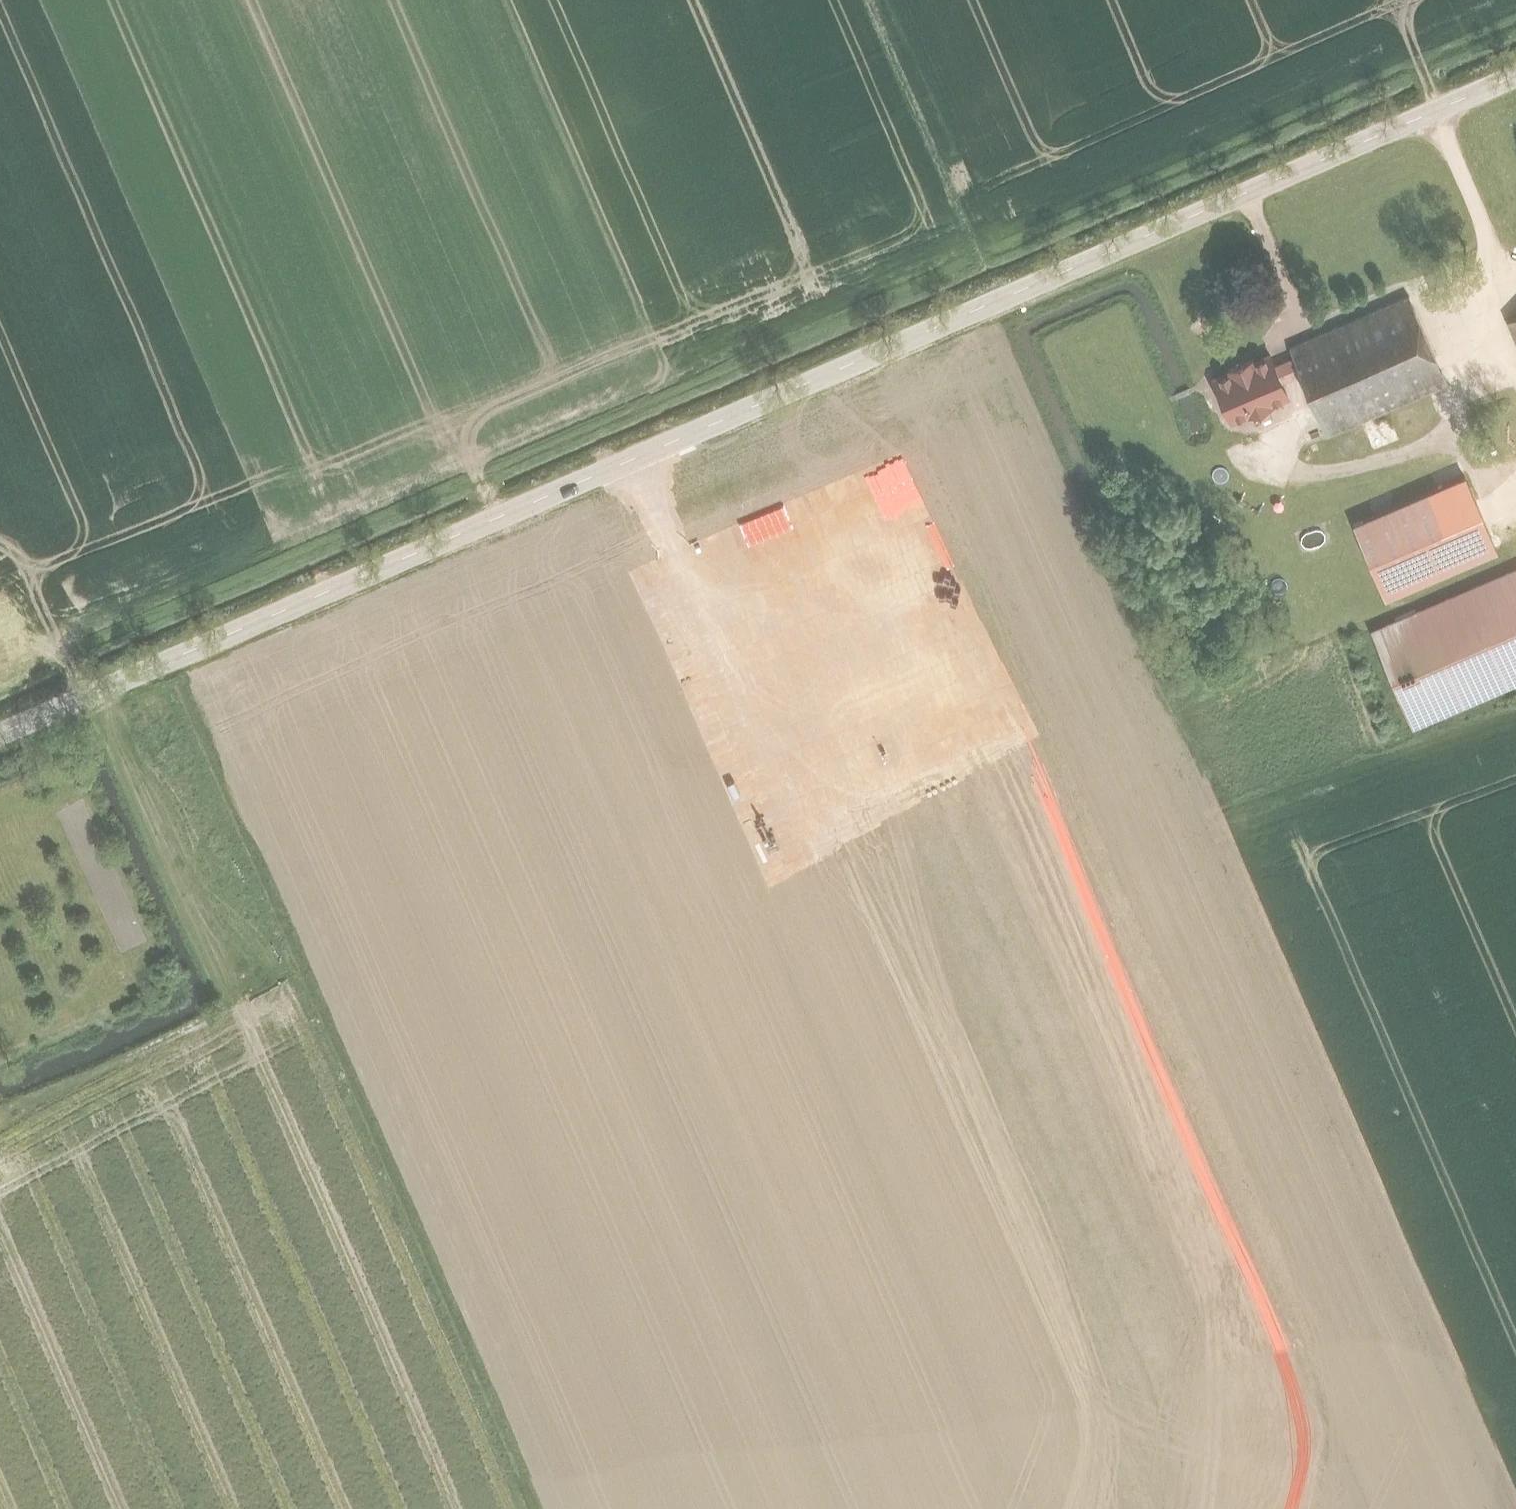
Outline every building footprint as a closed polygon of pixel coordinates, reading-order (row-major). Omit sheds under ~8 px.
[(1411,292),(1288,346),(1291,354),(1300,373),(1327,433),(1449,378),(1411,292)] [(1289,394),(1283,381),(1275,362),(1271,352),(1208,380),(1227,422),(1289,394)] [(1283,381),(1300,373),(1291,354),(1275,362),(1283,381)] [(1463,475),(1350,524),(1382,598),(1495,549),(1463,475)] [(1370,631),(1413,730),(1515,685),(1515,567),(1370,631)]
